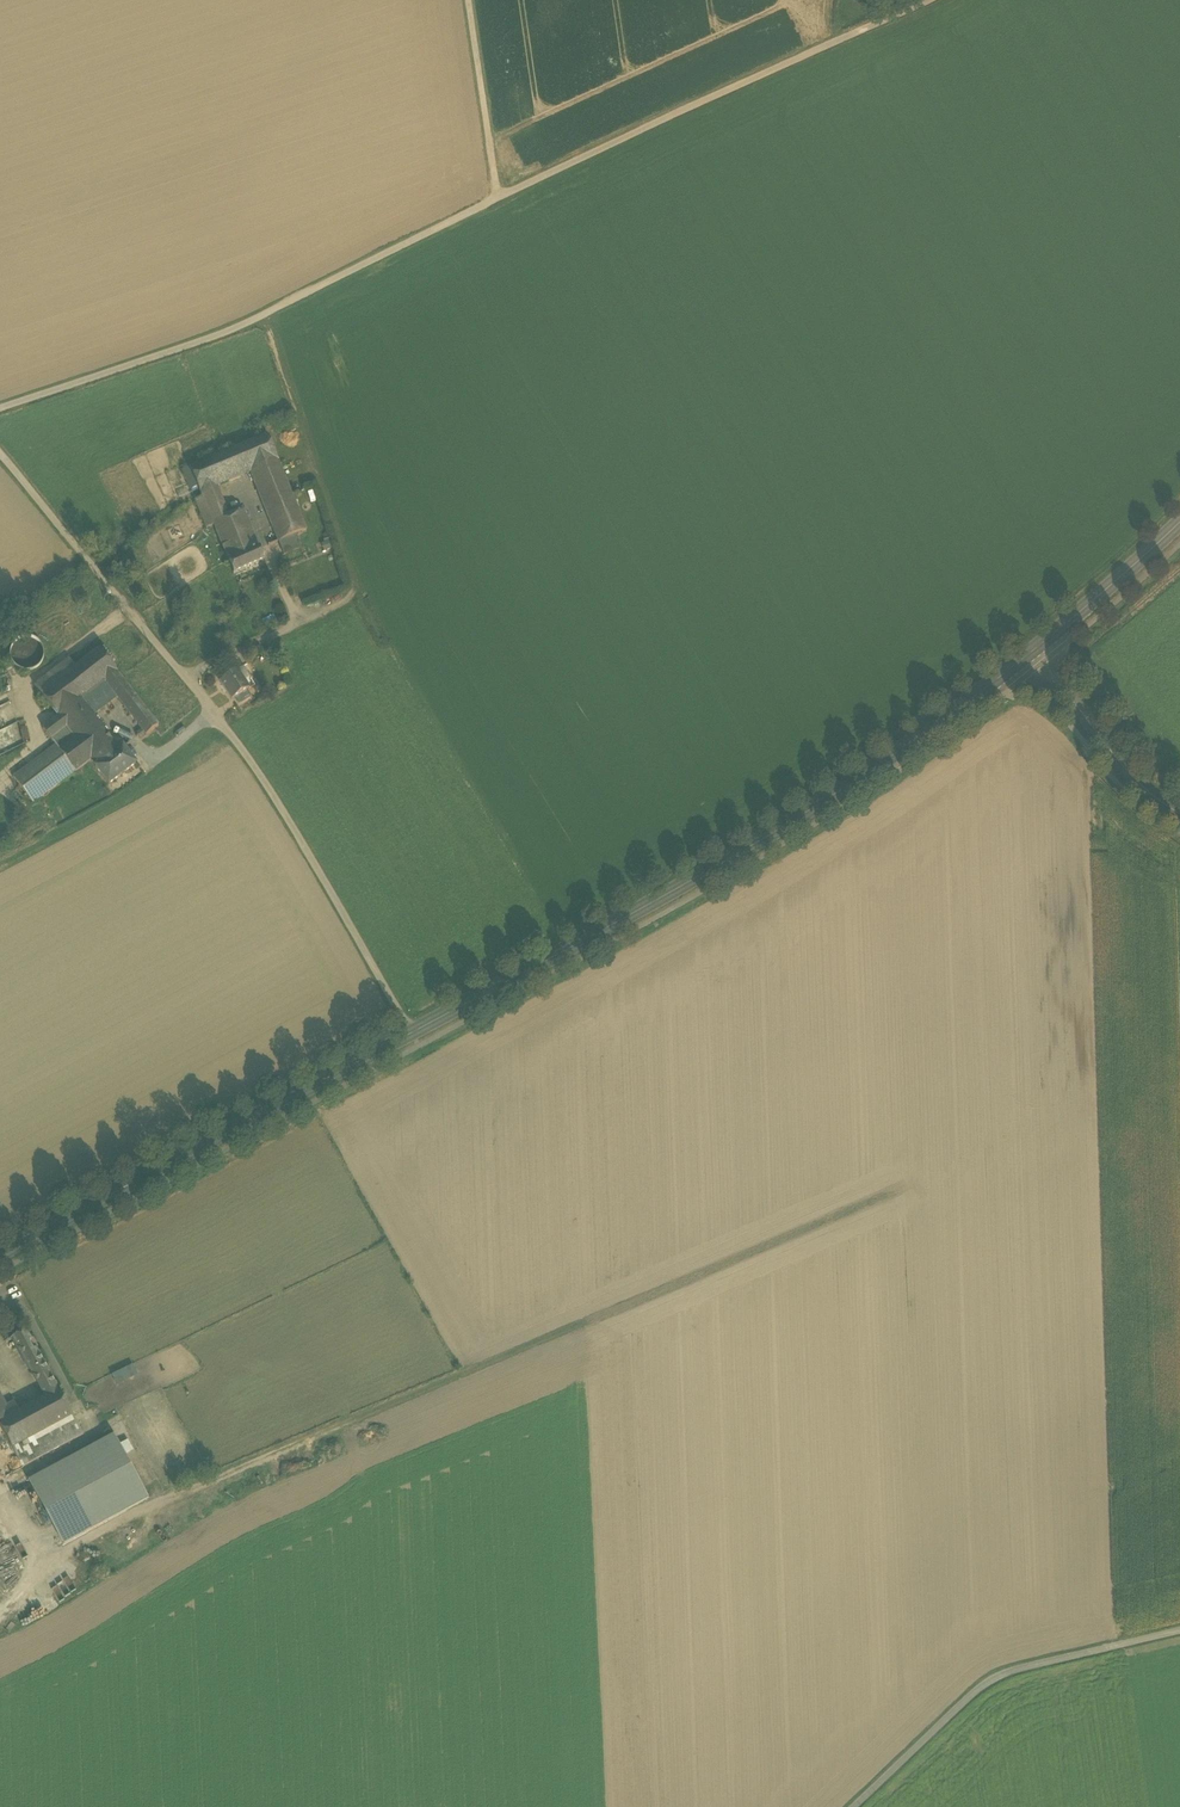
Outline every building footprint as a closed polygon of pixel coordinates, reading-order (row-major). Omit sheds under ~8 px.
[(266,436),(189,468),(200,494),(249,474),(277,462),(266,436)] [(277,462),(249,474),(277,542),(295,536),(306,531),(277,462)] [(243,512),(212,523),(223,548),(253,535),(243,512)] [(253,535),(223,548),(234,574),(264,561),(253,535)] [(295,536),(277,542),(283,556),(300,549),(295,536)] [(34,638),(28,637),(23,637),(18,639),(14,643),(11,647),(10,652),(10,658),(12,663),(15,667),(20,670),(25,671),(31,671),(37,668),(41,664),(43,658),(44,652),(42,647),(39,642),(34,638)] [(99,650),(40,695),(58,717),(58,718),(81,701),(117,674),(99,650)] [(250,690),(239,673),(222,683),(233,700),(236,699),(248,691),(250,690)] [(248,691),(236,699),(241,706),(252,699),(248,691)] [(113,743),(81,701),(58,718),(58,717),(43,730),(55,745),(74,772),(75,772),(91,760),(113,743)] [(34,741),(25,720),(20,722),(13,705),(0,710),(0,754),(34,741)] [(113,743),(91,760),(96,767),(95,768),(108,785),(135,764),(122,747),(119,750),(113,743)] [(55,745),(12,778),(32,804),(74,772),(55,745)] [(43,1364),(25,1331),(13,1338),(30,1371),(43,1364)] [(43,1364),(30,1371),(45,1398),(58,1391),(43,1364)] [(114,1373),(119,1384),(140,1375),(135,1364),(114,1373)] [(0,1424),(0,1427),(13,1450),(73,1418),(58,1391),(45,1398),(19,1413),(0,1424)] [(19,1413),(14,1403),(7,1407),(0,1394),(0,1424),(19,1413)] [(114,1435),(29,1481),(64,1545),(148,1499),(114,1435)]
